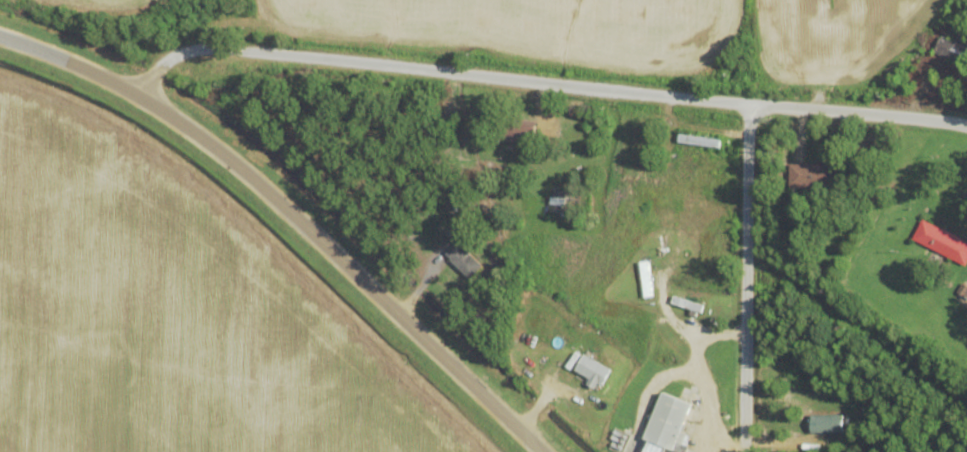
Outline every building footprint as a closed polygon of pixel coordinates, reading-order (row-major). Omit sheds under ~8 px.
[(958,34),(955,42),(940,36),(933,55),(966,67),(966,37),(958,34)] [(535,124),(501,124),(501,144),(535,144),(535,124)] [(838,188),(838,165),(789,165),(789,188),(838,188)] [(564,213),(566,192),(551,190),(549,212),(564,213)] [(966,262),(966,241),(922,221),(912,242),(966,265),(966,262)] [(445,255),(470,280),(482,268),(457,243),(445,255)] [(610,369),(584,354),(574,371),(601,386),(610,369)] [(645,451),(664,451),(666,448),(677,451),(684,451),(690,436),(681,432),(692,403),(662,392),(645,439),(649,440),(645,451)] [(843,433),(843,416),(811,416),(811,434),(843,433)]
